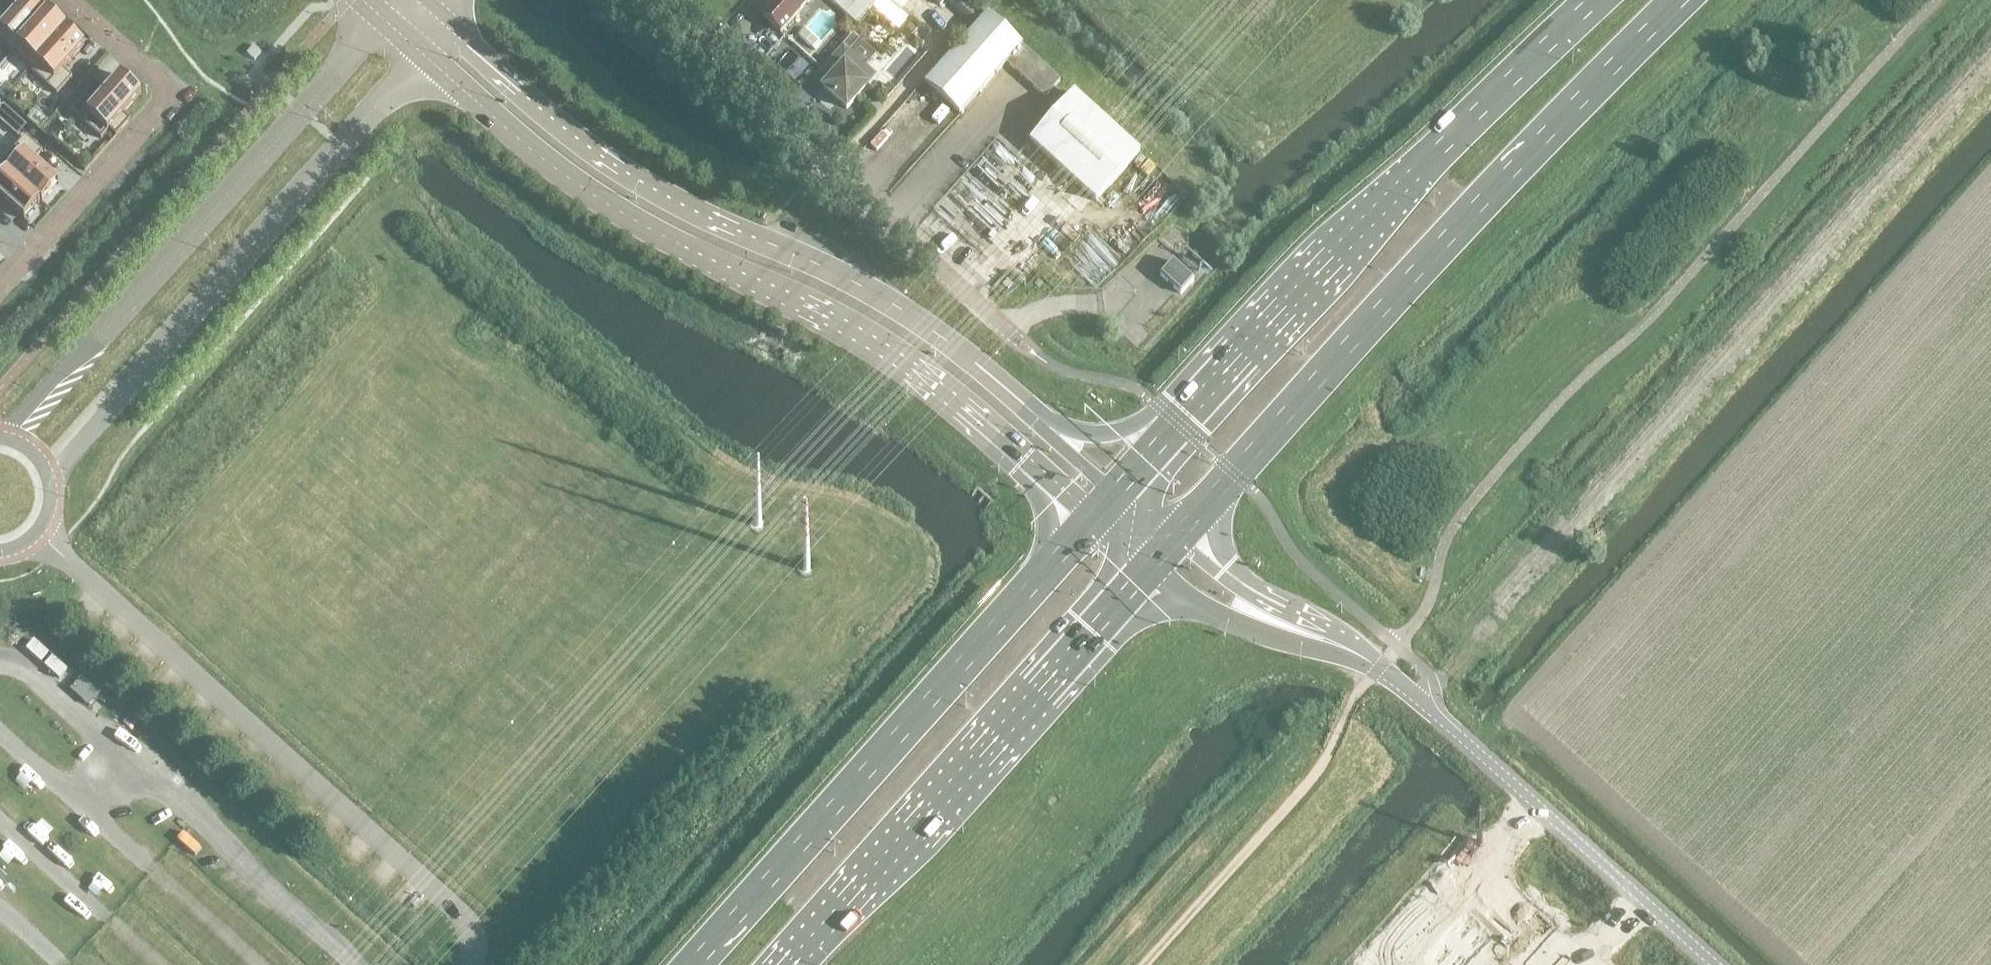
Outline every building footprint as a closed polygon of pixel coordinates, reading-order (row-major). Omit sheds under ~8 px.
[(48,13),(33,0),(26,0),(18,9),(8,20),(0,13),(0,43),(11,53),(48,13)] [(761,16),(780,33),(810,0),(775,0),(761,16)] [(975,20),(985,9),(974,0),(953,0),(975,20)] [(813,54),(844,17),(826,2),(794,38),(813,54)] [(30,70),(66,29),(49,14),(50,12),(49,11),(48,13),(11,53),(30,70)] [(926,83),(953,107),(960,114),(1007,62),(1022,45),(988,14),(926,83)] [(856,23),(848,16),(844,20),(844,27),(849,31),(856,23)] [(908,32),(912,35),(918,29),(911,22),(908,26),(908,32)] [(84,46),(66,29),(30,70),(57,95),(72,78),(63,70),(84,46)] [(844,47),(823,71),(832,79),(824,88),(847,108),(876,75),(866,66),(875,56),(859,41),(849,52),(844,47)] [(1022,45),(1007,62),(1045,97),(1060,80),(1022,45)] [(797,79),(811,63),(792,47),(778,62),(797,79)] [(123,114),(141,94),(140,94),(139,95),(120,78),(121,77),(120,76),(96,103),(86,95),(71,112),(101,139),(109,130),(116,136),(130,121),(123,114)] [(0,90),(0,94),(4,98),(12,89),(6,84),(0,90)] [(1140,153),(1074,93),(1030,141),(1096,201),(1140,153)] [(43,152),(26,137),(17,146),(24,153),(8,170),(8,171),(41,201),(41,202),(42,203),(43,202),(42,200),(57,183),(58,185),(59,184),(34,161),(43,152)] [(8,171),(8,170),(1,164),(0,165),(0,199),(1,198),(25,220),(41,202),(41,201),(8,171)] [(1172,261),(1160,276),(1181,295),(1194,281),(1172,261)] [(85,676),(74,687),(90,703),(101,692),(85,676)] [(178,841),(195,856),(202,848),(184,832),(178,841)]
